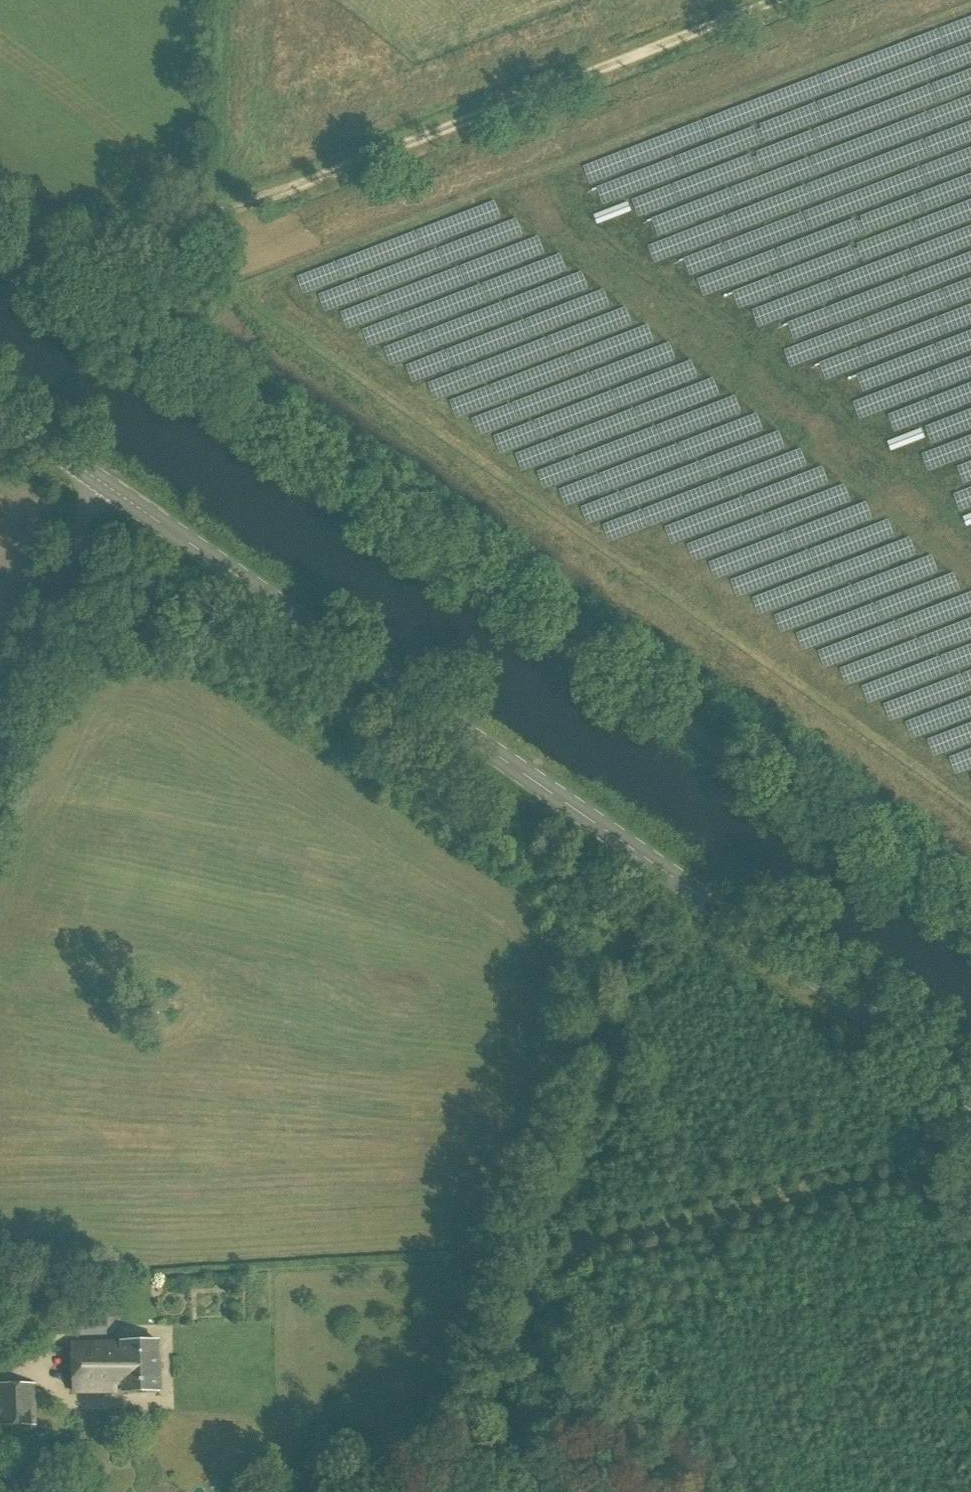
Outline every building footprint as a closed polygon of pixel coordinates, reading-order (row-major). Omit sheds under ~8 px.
[(115,1342),(116,1390),(159,1389),(158,1341),(115,1342)] [(116,1390),(115,1342),(71,1344),(73,1392),(116,1390)] [(36,1426),(36,1384),(0,1384),(0,1426),(36,1426)]
